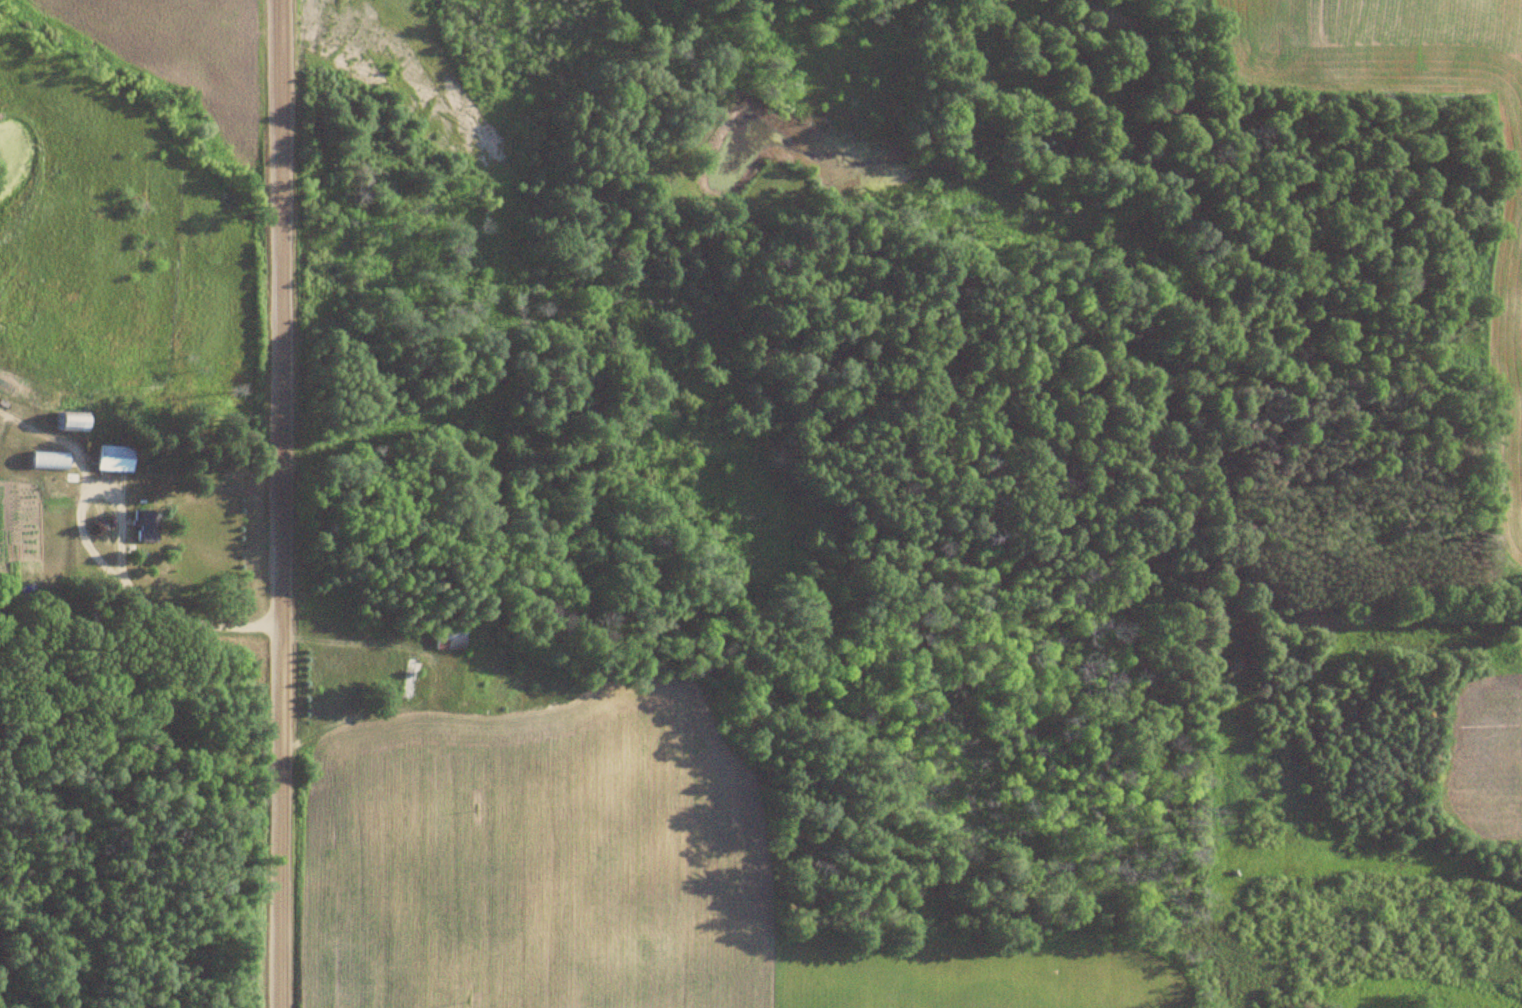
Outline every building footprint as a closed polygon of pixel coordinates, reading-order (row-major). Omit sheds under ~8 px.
[(60,431),(89,431),(89,416),(60,416),(60,431)] [(133,447),(98,447),(98,472),(133,472),(133,447)] [(32,469),(68,469),(68,452),(32,452),(32,469)] [(138,528),(138,538),(155,538),(155,511),(135,511),(135,528),(138,528)] [(435,630),(435,650),(463,650),(463,630),(435,630)] [(417,659),(407,658),(402,699),(412,700),(417,659)]
